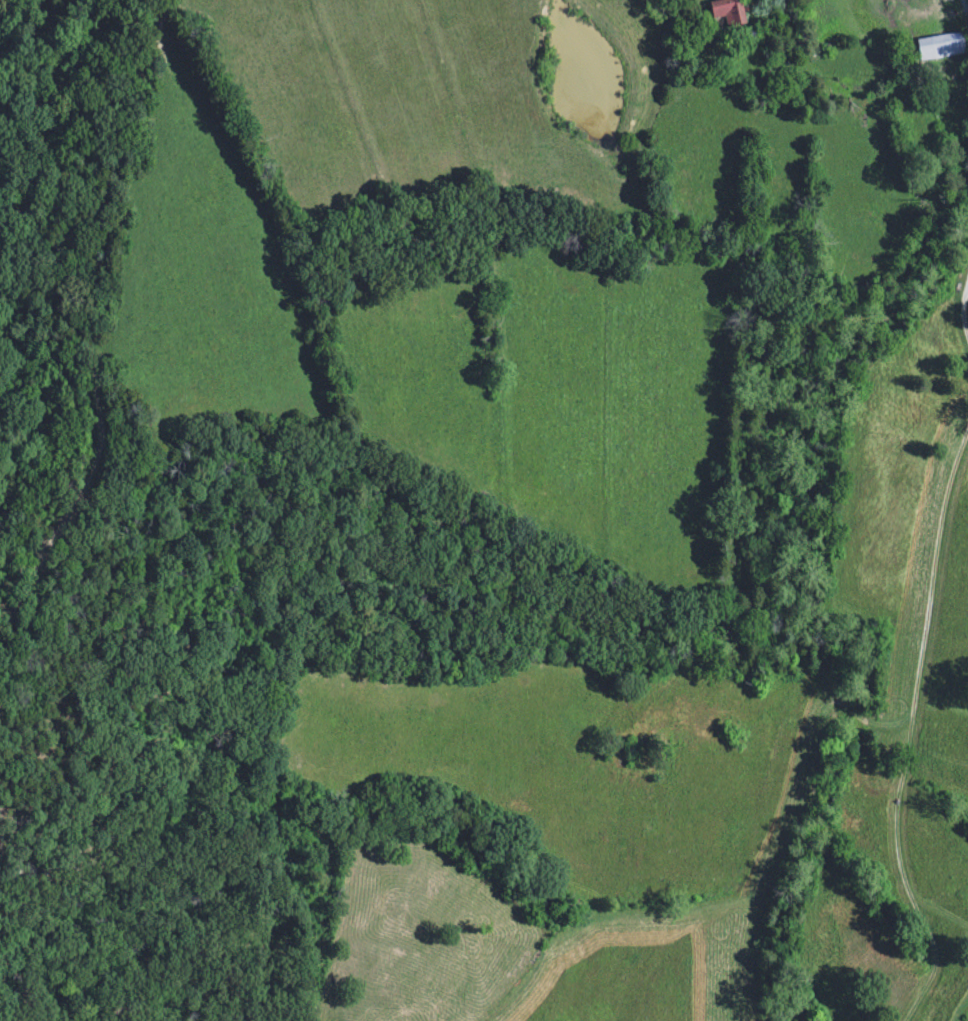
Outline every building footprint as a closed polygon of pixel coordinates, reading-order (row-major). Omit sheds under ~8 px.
[(724,18),(726,27),(745,23),(740,0),(720,0),(709,2),(712,20),(724,18)] [(919,62),(964,55),(961,33),(915,39),(919,62)]
